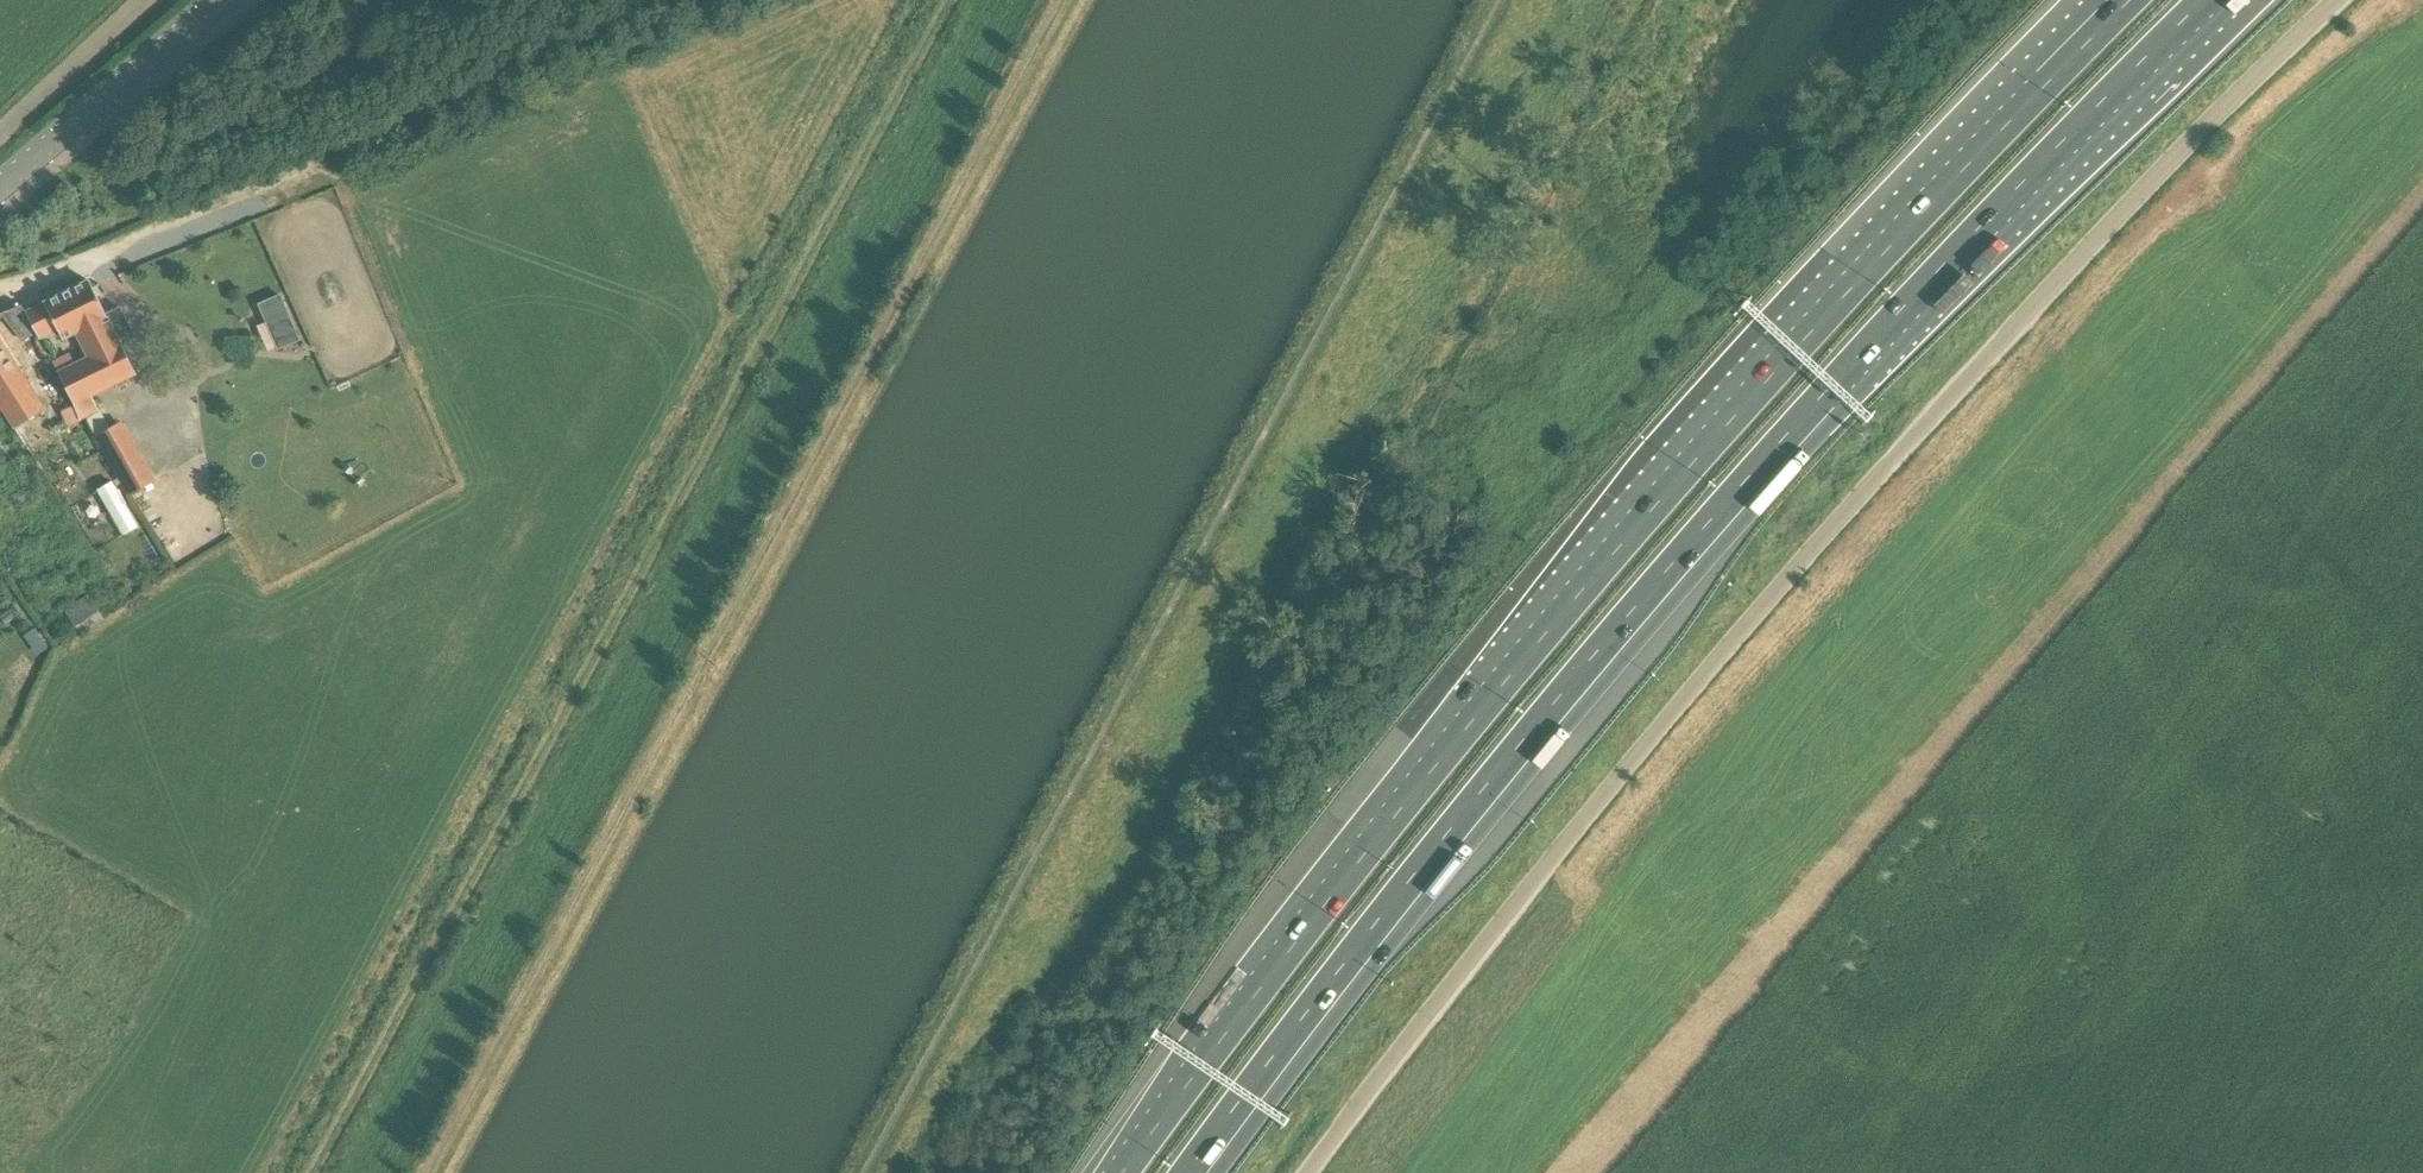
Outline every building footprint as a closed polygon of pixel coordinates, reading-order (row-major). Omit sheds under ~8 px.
[(90,281),(26,313),(37,334),(39,339),(58,329),(63,339),(77,332),(90,358),(58,374),(74,404),(81,419),(98,411),(91,395),(136,373),(121,344),(131,339),(117,311),(107,316),(90,281)] [(281,295),(258,304),(279,350),(301,340),(281,295)] [(23,342),(37,334),(26,313),(23,307),(3,316),(23,342)] [(27,384),(0,340),(0,410),(3,415),(14,432),(16,431),(28,449),(56,432),(27,384)] [(68,426),(81,419),(74,404),(61,411),(68,426)] [(132,418),(105,428),(131,496),(158,486),(132,418)] [(65,610),(76,627),(99,611),(89,595),(65,610)]
